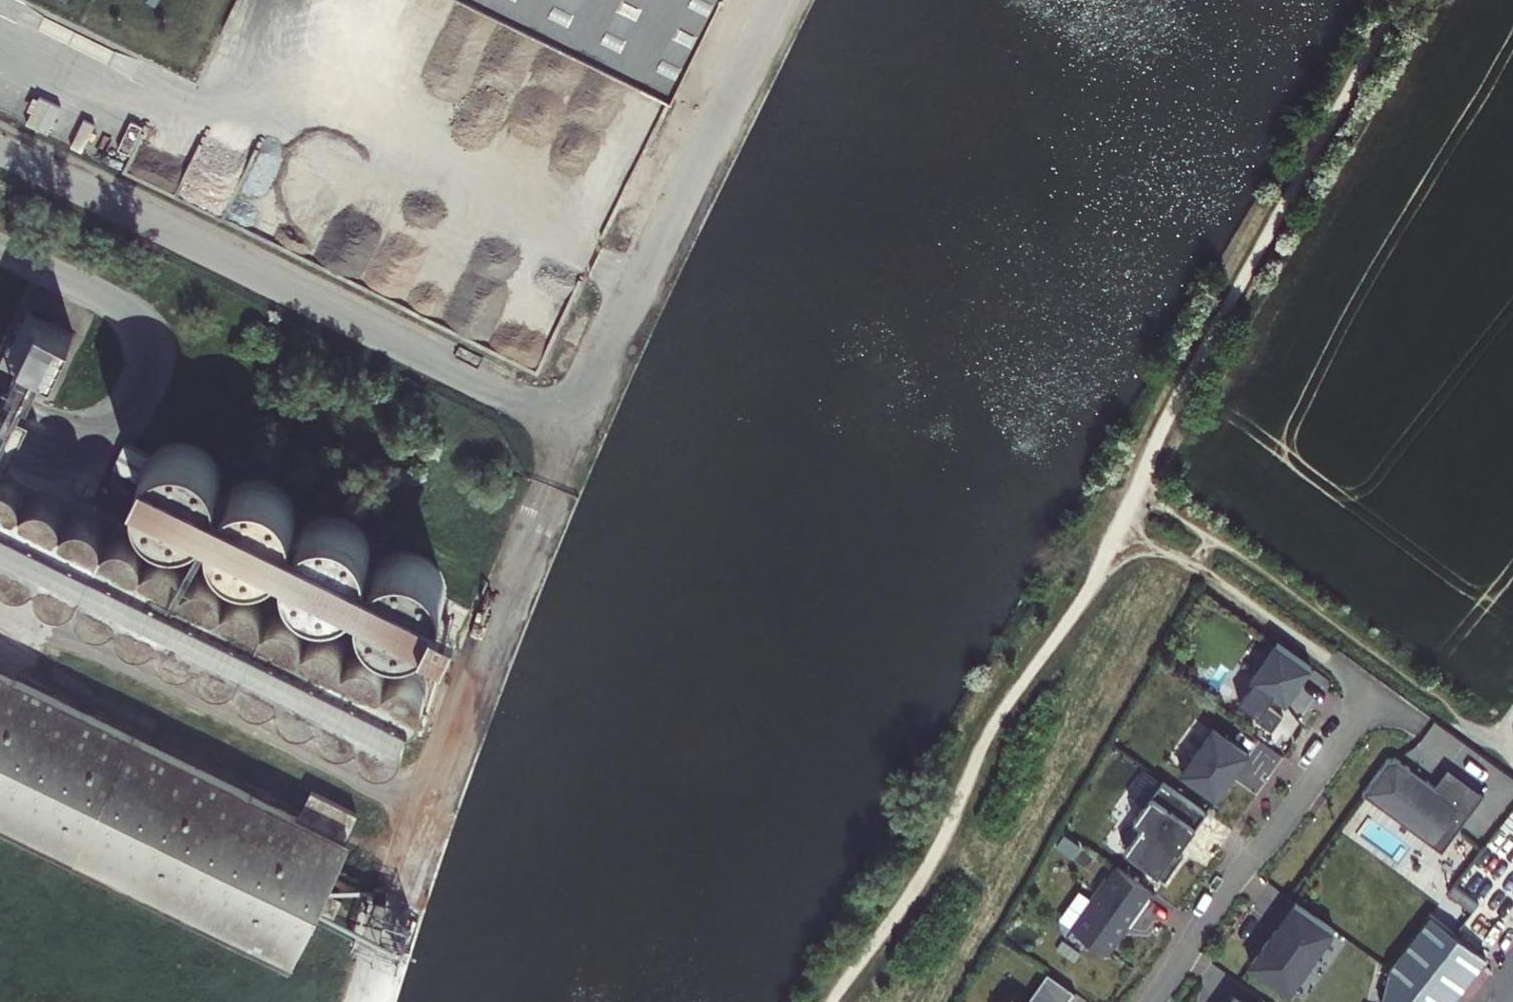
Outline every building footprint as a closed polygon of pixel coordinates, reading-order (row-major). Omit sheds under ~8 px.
[(673,99),(721,0),(473,0),(673,99)] [(34,97),(27,125),(50,131),(57,103),(34,97)] [(58,383),(77,335),(26,314),(7,362),(58,383)] [(5,470),(30,417),(0,403),(0,471),(5,470)] [(157,451),(151,456),(125,443),(113,467),(139,480),(139,485),(141,497),(147,510),(157,518),(172,525),(190,524),(205,516),(213,521),(218,539),(226,550),(235,557),(249,561),(267,559),(280,552),(287,556),(288,564),(294,579),(304,590),(317,597),(331,598),(345,595),(355,589),(363,593),(364,606),(371,618),(380,627),(392,633),(407,635),(421,631),(431,623),(450,632),(462,607),(444,598),(445,592),(440,576),(432,564),(413,554),(395,554),(378,562),(370,558),(367,543),(360,531),(349,521),(331,517),(317,518),(302,525),(295,521),(296,516),(293,504),(285,494),(271,483),(255,481),(241,483),(229,489),(221,486),(218,469),(211,458),(201,449),(187,444),(170,445),(157,451)] [(406,724),(405,718),(401,713),(408,711),(418,706),(425,699),(427,688),(425,680),(420,673),(413,668),(405,666),(397,668),(389,673),(386,672),(386,663),(382,655),(375,650),(365,647),(357,648),(348,653),(346,652),(346,643),(342,636),(336,631),(325,627),(317,628),(308,633),(306,633),(307,629),(305,622),(299,613),(291,608),(282,608),(274,609),(267,614),(266,613),(265,602),(261,595),(253,590),(243,588),(233,590),(227,594),(225,594),(226,588),(224,582),(219,574),(212,570),(202,569),(195,570),(188,575),(185,574),(185,567),(183,561),(178,554),(168,549),(156,549),(147,555),(146,554),(145,547),(142,539),(137,533),(127,529),(117,530),(106,534),(105,529),(103,522),(99,516),(94,512),(83,510),(75,511),(67,516),(65,515),(65,508),(61,500),(56,494),(47,490),(36,490),(26,496),(24,495),(25,490),(21,480),(15,474),(5,470),(0,471),(0,550),(1,551),(1,555),(3,562),(11,571),(18,574),(25,574),(33,573),(40,568),(41,569),(40,573),(42,580),(47,587),(52,592),(61,594),(71,593),(79,588),(81,589),(81,594),(83,601),(87,607),(94,612),(103,614),(113,612),(120,607),(121,608),(122,618),(126,625),(133,631),(142,633),(153,631),(160,627),(162,628),(162,631),(163,638),(166,645),(174,651),(183,653),(192,652),(200,647),(202,648),(202,653),(204,660),(208,666),(216,671),(225,672),(234,670),(240,666),(242,667),(243,677),(247,685),(254,690),(263,692),(274,690),(280,686),(283,687),(281,691),(284,700),(289,706),(296,710),(304,713),(313,710),(320,705),(322,706),(322,711),(324,718),(328,724),(334,729),(343,731),(353,730),(361,726),(363,726),(362,732),(365,740),(369,745),(375,750),(383,752),(390,751),(396,748),(401,744),(405,738),(407,731),(406,724)] [(1310,665),(1276,641),(1250,677),(1285,701),(1310,665)] [(347,840),(0,669),(0,814),(289,956),(314,906),(333,915),(342,897),(323,888),(347,840)] [(1212,728),(1181,772),(1216,797),(1248,754),(1212,728)] [(1433,843),(1445,827),(1454,834),(1482,796),(1445,770),(1432,788),(1424,782),(1417,791),(1400,779),(1407,770),(1393,760),(1384,762),(1359,796),(1396,823),(1399,819),(1433,843)] [(1206,812),(1162,780),(1134,820),(1142,826),(1125,850),(1166,879),(1183,855),(1176,850),(1185,837),(1188,838),(1206,812)] [(1440,854),(1454,834),(1445,827),(1433,843),(1399,819),(1396,823),(1440,854)] [(1132,928),(1156,894),(1117,866),(1108,879),(1106,877),(1091,898),(1093,900),(1073,929),(1108,954),(1128,926),(1132,928)] [(1251,963),(1291,990),(1334,927),(1289,895),(1271,922),(1276,926),(1251,963)] [(1477,963),(1451,943),(1423,923),(1389,965),(1379,1001),(1448,1001),(1477,963)] [(1048,974),(1028,1001),(1070,1001),(1076,993),(1048,974)] [(1229,993),(1222,1001),(1241,1001),(1229,993)]
